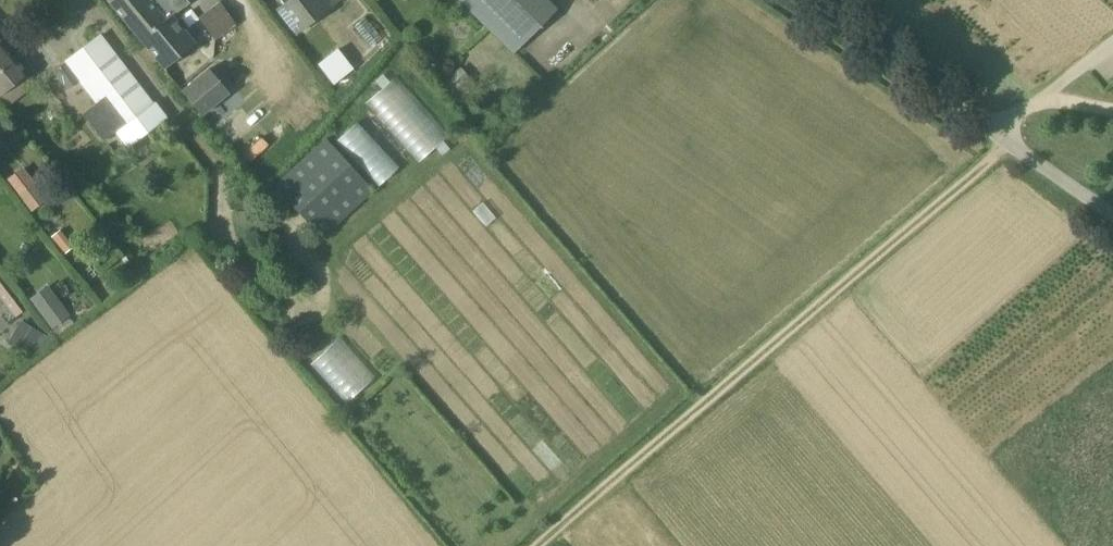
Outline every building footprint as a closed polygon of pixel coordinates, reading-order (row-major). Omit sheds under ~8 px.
[(164,69),(195,43),(171,14),(166,18),(151,0),(106,0),(164,69)] [(275,9),(295,35),(341,0),(287,0),(275,9)] [(513,53),(556,10),(546,0),(459,0),(513,53)] [(219,2),(197,19),(215,42),(237,26),(219,2)] [(209,173),(101,34),(52,72),(66,90),(78,82),(95,103),(82,114),(102,141),(114,133),(157,188),(154,190),(163,202),(165,200),(169,204),(209,173)] [(0,95),(27,73),(16,60),(15,60),(0,42),(0,95)] [(207,69),(181,91),(202,116),(228,94),(207,69)] [(325,138),(273,186),(321,239),(374,191),(325,138)] [(47,200),(28,176),(12,189),(31,213),(47,200)] [(0,279),(0,296),(15,316),(24,310),(0,279)] [(41,333),(24,323),(13,341),(30,351),(41,333)]
